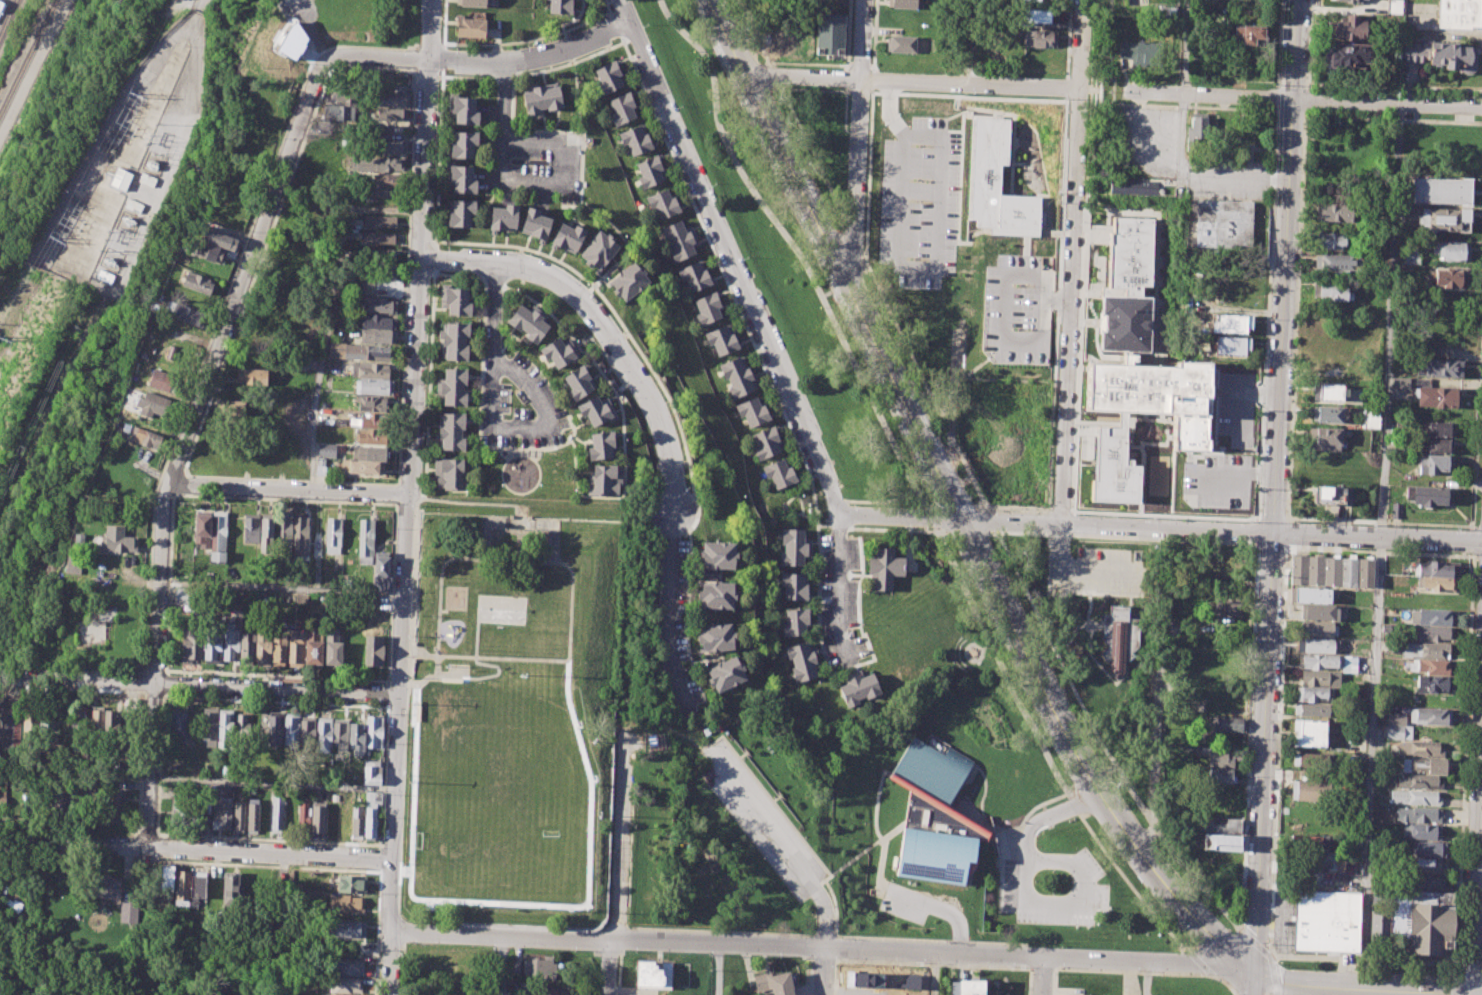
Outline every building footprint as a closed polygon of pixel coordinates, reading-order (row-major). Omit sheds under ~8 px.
[(550,13),(550,0),(572,0),(571,14),(550,13)] [(888,7),(888,0),(916,0),(915,8),(888,7)] [(1435,27),(1436,0),(1481,0),(1479,29),(1435,27)] [(1157,5),(1176,6),(1175,19),(1156,19),(1157,5)] [(1023,9),(1052,10),(1051,23),(1023,22),(1023,9)] [(817,13),(844,14),(842,54),(816,53),(817,13)] [(1331,20),(1339,21),(1339,17),(1346,17),(1346,13),(1364,14),(1364,19),(1372,20),(1371,37),(1354,35),(1353,41),(1342,40),(1343,36),(1330,36),(1331,20)] [(457,18),(485,19),(484,38),(457,36),(457,18)] [(295,60),(309,34),(291,24),(277,50),(295,60)] [(1233,27),(1264,28),(1263,47),(1233,46),(1233,27)] [(1025,30),(1057,31),(1057,47),(1024,46),(1025,30)] [(889,36),(927,38),(926,53),(888,51),(889,36)] [(1120,41),(1157,43),(1156,66),(1131,64),(1131,58),(1119,57),(1120,41)] [(1402,43),(1422,44),(1422,41),(1456,42),(1456,46),(1476,47),(1475,68),(1473,72),(1469,74),(1464,73),(1459,70),(1444,70),(1445,63),(1402,61),(1402,43)] [(1330,44),(1370,45),(1369,68),(1329,67),(1330,44)] [(594,69),(618,58),(620,64),(617,65),(625,84),(601,96),(595,84),(600,82),(594,69)] [(522,93),(532,91),(531,87),(544,84),(545,88),(558,85),(563,106),(526,113),(522,93)] [(372,90),(409,92),(408,107),(371,105),(372,90)] [(608,101),(628,92),(635,108),(631,110),(634,116),(614,125),(609,115),(613,113),(608,101)] [(451,96),(475,98),(474,111),(479,111),(478,124),(455,123),(456,112),(450,112),(451,96)] [(353,121),(353,107),(329,106),(328,120),(353,121)] [(377,108),(406,109),(405,121),(370,119),(371,114),(377,114),(377,108)] [(1192,112),(1209,113),(1207,139),(1197,138),(1197,145),(1186,145),(1187,126),(1191,126),(1192,112)] [(972,118),(1010,119),(1008,166),(1000,166),(999,195),(1040,197),(1038,238),(988,235),(988,229),(975,228),(975,221),(967,220),(972,118)] [(617,132),(642,123),(649,140),(653,139),(656,147),(631,156),(627,144),(622,145),(617,132)] [(454,131),(477,132),(477,145),(473,145),(473,158),(449,158),(450,141),(454,141),(454,131)] [(374,140),(401,141),(400,154),(373,153),(374,140)] [(636,163),(660,153),(663,160),(659,162),(666,178),(642,188),(638,177),(641,176),(636,163)] [(356,157),(402,159),(401,171),(355,170),(356,157)] [(450,166),(472,166),(472,178),(477,178),(476,193),(454,193),(454,180),(449,180),(450,166)] [(110,185),(125,190),(130,173),(115,168),(110,185)] [(374,174),(400,175),(399,197),(373,196),(374,174)] [(1411,177),(1471,180),(1470,204),(1410,202),(1411,177)] [(1156,181),(1109,180),(1109,195),(1156,195),(1156,181)] [(645,196),(666,188),(670,198),(674,197),(680,212),(660,220),(655,207),(650,209),(645,196)] [(1195,198),(1253,201),(1251,244),(1232,244),(1232,248),(1193,246),(1195,198)] [(451,200),(476,200),(475,213),(470,213),(470,227),(446,226),(446,209),(451,209),(451,200)] [(490,207),(504,208),(504,203),(518,204),(515,231),(488,229),(490,207)] [(1321,203),(1353,203),(1352,222),(1321,221),(1321,203)] [(520,230),(528,206),(540,210),(539,214),(552,218),(545,238),(520,230)] [(1422,208),(1468,209),(1468,232),(1426,230),(1426,225),(1415,225),(1416,214),(1421,214),(1422,208)] [(363,226),(364,216),(395,217),(395,227),(377,227),(377,229),(370,229),(371,227),(363,226)] [(1089,504),(1090,483),(1093,483),(1096,427),(1117,428),(1117,415),(1083,414),(1086,365),(1121,367),(1121,354),(1097,353),(1098,332),(1102,332),(1103,318),(1099,318),(1100,296),(1123,297),(1123,290),(1107,290),(1109,233),(1112,232),(1113,217),(1153,218),(1150,288),(1141,288),(1141,298),(1150,299),(1148,354),(1135,354),(1135,361),(1129,360),(1129,367),(1175,369),(1176,363),(1209,365),(1206,453),(1172,452),(1173,416),(1126,415),(1124,466),(1138,467),(1137,505),(1089,504)] [(660,227),(681,218),(686,229),(692,226),(700,245),(694,247),(697,254),(674,263),(669,251),(673,250),(669,241),(666,242),(660,227)] [(550,241),(560,222),(572,229),(575,224),(586,230),(573,254),(550,241)] [(206,227),(237,238),(233,251),(201,240),(206,227)] [(579,254),(599,230),(619,245),(599,271),(593,266),(590,269),(583,263),(586,260),(579,254)] [(361,243),(362,232),(393,233),(393,244),(375,243),(375,245),(368,245),(369,243),(361,243)] [(1317,232),(1348,233),(1348,249),(1317,248),(1317,232)] [(1432,242),(1467,244),(1466,262),(1437,260),(1438,253),(1431,253),(1432,242)] [(209,245),(228,252),(223,265),(193,254),(197,244),(207,248),(209,245)] [(361,259),(362,249),(393,249),(393,260),(375,260),(375,262),(368,261),(368,260),(361,259)] [(1402,252),(1420,253),(1419,265),(1402,264),(1402,252)] [(1314,254),(1360,255),(1359,272),(1314,271),(1314,254)] [(677,269),(701,259),(708,277),(711,275),(715,283),(691,293),(686,280),(682,282),(677,269)] [(608,281),(633,261),(638,268),(642,265),(648,273),(644,275),(649,282),(624,302),(608,281)] [(363,278),(363,265),(394,266),(394,280),(363,278)] [(1429,272),(1435,272),(1435,268),(1462,268),(1462,289),(1434,289),(1434,281),(1429,281),(1429,272)] [(187,270),(210,279),(209,283),(215,285),(212,296),(181,285),(187,270)] [(1316,279),(1347,280),(1347,292),(1354,292),(1353,301),(1316,299),(1316,279)] [(440,283),(451,284),(451,289),(469,289),(469,302),(473,302),(472,316),(448,315),(448,307),(439,307),(440,283)] [(695,299),(715,291),(721,307),(718,310),(721,318),(701,326),(696,315),(700,313),(695,299)] [(360,296),(387,297),(387,301),(397,301),(397,312),(359,311),(360,296)] [(174,300),(206,312),(201,327),(169,316),(174,300)] [(506,320),(519,303),(529,311),(532,307),(546,317),(543,321),(549,325),(535,342),(506,320)] [(362,314),(382,315),(382,319),(395,319),(395,327),(362,326),(362,314)] [(1209,314),(1246,315),(1246,334),(1204,332),(1205,321),(1209,321),(1209,314)] [(444,323),(469,323),(469,360),(444,360),(444,348),(441,348),(441,333),(444,333),(444,323)] [(703,333),(728,323),(736,343),(739,341),(742,347),(718,357),(713,345),(709,346),(703,333)] [(361,330),(396,330),(396,343),(361,342),(361,330)] [(539,349),(558,337),(561,342),(568,337),(580,355),(557,369),(550,357),(546,359),(539,349)] [(1214,337),(1249,338),(1248,355),(1213,353),(1214,337)] [(328,342),(341,343),(340,359),(327,357),(328,342)] [(344,344),(391,346),(390,361),(344,359),(344,344)] [(719,365),(744,355),(751,374),(756,372),(759,382),(755,383),(757,389),(733,399),(729,389),(732,387),(728,378),(725,379),(719,365)] [(1416,359),(1461,361),(1460,377),(1415,375),(1416,359)] [(352,362),(389,364),(389,377),(352,376),(352,362)] [(562,376),(582,364),(597,387),(573,402),(567,392),(570,389),(562,376)] [(153,368),(182,378),(176,395),(147,384),(153,368)] [(236,383),(266,384),(267,369),(236,368),(236,383)] [(444,369),(466,370),(466,393),(470,393),(469,405),(443,405),(443,395),(439,395),(439,381),(444,381),(444,369)] [(1392,377),(1410,378),(1409,387),(1392,387),(1392,377)] [(356,379),(394,380),(394,394),(355,393),(356,379)] [(1318,384),(1347,385),(1347,400),(1317,399),(1318,384)] [(1414,387),(1461,388),(1460,408),(1418,406),(1418,396),(1414,396),(1414,387)] [(145,391),(173,402),(167,416),(154,411),(151,418),(139,414),(141,408),(135,405),(138,396),(142,398),(145,391)] [(358,396),(389,397),(388,411),(358,410),(358,396)] [(576,407),(596,396),(599,402),(606,398),(617,418),(608,423),(606,419),(593,427),(586,415),(582,417),(576,407)] [(735,405),(756,396),(760,406),(764,404),(770,419),(749,428),(744,416),(740,418),(735,405)] [(217,415),(241,416),(242,401),(218,400),(217,415)] [(1312,407),(1344,408),(1343,423),(1311,422),(1312,407)] [(1363,410),(1378,410),(1377,428),(1363,428),(1363,410)] [(360,413),(389,414),(388,427),(360,426),(360,413)] [(439,413),(466,413),(466,451),(439,451),(439,442),(434,442),(434,434),(439,434),(439,413)] [(1420,421),(1453,423),(1452,437),(1424,436),(1424,431),(1420,431),(1420,421)] [(753,433),(777,424),(781,432),(777,433),(784,450),(759,459),(755,449),(759,448),(753,433)] [(136,426),(163,436),(158,450),(131,440),(136,426)] [(358,428),(387,430),(386,445),(357,443),(358,428)] [(1308,428),(1340,429),(1339,451),(1308,450),(1308,428)] [(590,434),(613,430),(616,457),(588,460),(586,447),(591,447),(590,434)] [(1421,439),(1452,440),(1451,454),(1427,453),(1427,448),(1421,448),(1421,439)] [(318,443),(337,444),(336,457),(317,456),(318,443)] [(353,446),(388,448),(388,460),(352,458),(353,446)] [(1420,455),(1452,457),(1451,471),(1436,470),(1436,475),(1419,474),(1420,455)] [(325,458),(317,458),(316,474),(324,475),(325,458)] [(434,458),(463,459),(463,489),(439,489),(437,489),(437,480),(433,480),(434,458)] [(762,467),(782,459),(787,469),(791,467),(797,481),(776,490),(771,478),(767,479),(762,467)] [(348,461),(383,463),(382,475),(348,474),(348,461)] [(593,465),(621,466),(619,495),(586,493),(587,475),(592,475),(593,465)] [(1314,486),(1353,488),(1352,506),(1314,504),(1314,486)] [(1406,487),(1452,489),(1451,504),(1434,504),(1434,509),(1421,508),(1421,504),(1413,504),(1413,499),(1406,499),(1406,487)] [(1391,503),(1402,503),(1402,518),(1391,518),(1391,503)] [(212,510),(227,511),(226,562),(212,561),(212,510)] [(194,511),(210,511),(209,550),(193,550),(194,511)] [(243,515),(258,515),(257,543),(242,543),(243,515)] [(260,515),(274,515),(273,554),(259,554),(260,515)] [(277,515),(291,516),(290,554),(276,554),(277,515)] [(511,524),(505,524),(505,516),(482,515),(481,540),(491,541),(491,529),(511,529),(511,524)] [(294,516),(292,554),(308,555),(309,516),(294,516)] [(325,517),(342,518),(341,554),(324,554),(325,517)] [(359,518),(374,519),(372,556),(357,555),(359,518)] [(105,525),(124,526),(123,536),(136,537),(135,552),(99,551),(99,535),(105,535),(105,525)] [(781,528),(803,529),(803,540),(811,540),(811,557),(804,556),(804,566),(780,565),(780,553),(785,553),(786,544),(781,544),(781,528)] [(74,534),(84,534),(83,546),(74,546),(74,534)] [(703,541),(733,542),(733,551),(737,552),(737,562),(733,561),(732,568),(702,567),(703,541)] [(875,547),(893,548),(892,558),(903,558),(902,576),(891,575),(890,590),(870,589),(871,575),(866,574),(867,556),(875,556),(875,547)] [(374,551),(373,589),(390,590),(392,551),(374,551)] [(1291,555),(1305,556),(1304,585),(1289,584),(1291,555)] [(79,556),(64,556),(65,578),(80,577),(79,556)] [(1308,557),(1307,585),(1322,585),(1323,557),(1308,557)] [(1325,558),(1324,585),(1339,586),(1340,558),(1325,558)] [(1341,558),(1341,586),(1356,586),(1357,559),(1341,558)] [(1359,559),(1358,587),(1373,587),(1374,559),(1359,559)] [(1419,561),(1458,563),(1457,576),(1418,574),(1419,561)] [(781,573),(806,574),(806,601),(785,600),(786,585),(781,585),(781,573)] [(1422,577),(1457,579),(1456,592),(1431,591),(1431,588),(1421,587),(1422,577)] [(701,582),(732,583),(731,609),(700,608),(701,582)] [(175,588),(190,589),(189,605),(175,604),(175,588)] [(1289,588),(1330,589),(1329,603),(1288,601),(1289,588)] [(1215,599),(1243,601),(1243,616),(1214,615),(1215,599)] [(1301,604),(1338,606),(1337,620),(1301,618),(1301,604)] [(1102,637),(1103,615),(1109,615),(1110,606),(1127,607),(1127,618),(1139,618),(1138,647),(1131,652),(1131,660),(1124,665),(1124,674),(1116,682),(1108,673),(1108,663),(1100,654),(1109,645),(1102,637)] [(785,609),(807,607),(809,634),(782,636),(781,623),(786,623),(785,609)] [(1411,609),(1454,611),(1453,626),(1410,623),(1411,609)] [(1300,621),(1336,623),(1336,636),(1300,635),(1300,621)] [(224,622),(234,622),(233,630),(238,630),(237,662),(223,662),(224,622)] [(700,625),(730,622),(732,632),(735,632),(736,641),(733,642),(734,647),(703,651),(702,644),(699,645),(698,636),(701,635),(700,625)] [(1383,625),(1393,625),(1393,633),(1383,633),(1383,625)] [(306,627),(317,627),(317,632),(322,632),(321,662),(305,662),(306,627)] [(1412,627),(1452,629),(1451,638),(1425,637),(1425,641),(1412,640),(1412,627)] [(325,628),(338,628),(337,640),(343,640),(342,662),(324,662),(325,628)] [(289,629),(303,630),(301,662),(288,662),(289,629)] [(204,630),(221,631),(220,663),(203,662),(204,630)] [(240,632),(253,633),(252,662),(239,661),(240,632)] [(182,633),(201,634),(201,659),(191,659),(191,663),(181,662),(182,633)] [(256,633),(269,633),(268,662),(255,661),(256,633)] [(272,633),(286,633),(285,662),(271,662),(272,633)] [(364,634),(383,635),(382,666),(363,666),(364,634)] [(1298,638),(1337,639),(1336,653),(1297,651),(1298,638)] [(785,647),(810,640),(812,647),(816,646),(819,657),(815,658),(820,676),(796,683),(792,668),(796,666),(794,657),(789,659),(785,647)] [(1421,643),(1450,644),(1449,658),(1421,657),(1421,643)] [(1300,654),(1356,656),(1355,668),(1351,667),(1351,673),(1343,672),(1343,668),(1323,667),(1323,670),(1299,669),(1300,654)] [(707,669),(734,657),(738,666),(743,663),(747,671),(743,673),(747,681),(718,694),(714,686),(711,688),(708,681),(711,679),(707,669)] [(1413,660),(1456,661),(1455,676),(1425,675),(1425,671),(1404,671),(1404,663),(1413,664),(1413,660)] [(1300,671),(1341,672),(1341,687),(1300,685),(1300,671)] [(837,687),(848,682),(846,677),(859,672),(862,677),(873,673),(881,693),(846,707),(837,687)] [(1418,676),(1453,678),(1452,691),(1436,690),(1435,694),(1417,693),(1418,676)] [(1296,688),(1331,689),(1331,702),(1296,701),(1296,688)] [(1294,704),(1329,705),(1329,716),(1294,714),(1294,704)] [(71,705),(86,706),(85,740),(70,740),(71,705)] [(90,706),(102,706),(101,736),(89,736),(90,706)] [(40,707),(58,708),(57,743),(39,742),(40,707)] [(1411,707),(1452,709),(1451,725),(1410,723),(1411,707)] [(24,708),(37,708),(36,742),(22,741),(24,708)] [(202,708),(216,709),(214,747),(205,746),(205,739),(200,738),(202,708)] [(105,709),(120,710),(119,736),(104,736),(105,709)] [(219,709),(233,709),(231,747),(217,746),(219,709)] [(268,711),(282,712),(281,745),(267,745),(268,711)] [(170,712),(187,713),(186,743),(168,742),(170,712)] [(236,713),(250,713),(249,746),(234,746),(236,713)] [(285,713),(299,713),(298,747),(284,747),(285,713)] [(1386,713),(1406,714),(1405,724),(1386,723),(1386,713)] [(367,715),(384,716),(383,748),(366,748),(367,715)] [(301,716),(315,716),(314,747),(300,746),(301,716)] [(317,716),(331,717),(330,752),(316,752),(317,716)] [(1208,716),(1245,718),(1245,732),(1207,730),(1208,716)] [(335,718),(348,719),(346,751),(337,751),(337,742),(334,741),(335,718)] [(1293,720),(1326,721),(1326,725),(1339,726),(1339,743),(1325,742),(1325,746),(1292,745),(1293,720)] [(350,722),(364,723),(363,756),(353,755),(353,744),(349,744),(350,722)] [(1386,726),(1412,727),(1411,739),(1386,738),(1386,726)] [(971,885),(977,838),(994,841),(992,832),(946,803),(972,762),(949,748),(944,756),(914,738),(890,778),(910,790),(897,874),(971,885)] [(1399,741),(1439,744),(1439,747),(1444,748),(1443,757),(1398,754),(1399,741)] [(1201,747),(1230,748),(1229,755),(1240,756),(1240,761),(1235,761),(1234,767),(1208,766),(1209,754),(1201,754),(1201,747)] [(1444,747),(1439,747),(1439,756),(1410,755),(1410,758),(1444,759),(1444,747)] [(1292,752),(1331,753),(1331,767),(1292,765),(1292,752)] [(1402,759),(1445,761),(1444,773),(1402,771),(1402,759)] [(363,764),(375,765),(375,774),(382,774),(382,784),(362,783),(363,764)] [(1209,769),(1233,770),(1232,784),(1208,783),(1209,769)] [(1397,775),(1439,777),(1438,781),(1443,781),(1443,789),(1397,787),(1397,775)] [(1292,780),(1330,781),(1329,801),(1291,800),(1292,780)] [(7,821),(0,821),(0,788),(8,788),(7,821)] [(107,789),(126,790),(124,822),(105,821),(107,789)] [(1391,790),(1438,792),(1438,797),(1442,797),(1441,805),(1390,803),(1391,790)] [(357,792),(382,793),(381,804),(357,803),(357,792)] [(272,795),(285,796),(284,829),(270,829),(272,795)] [(298,797),(309,797),(308,829),(297,829),(298,797)] [(248,798),(260,799),(259,830),(246,830),(248,798)] [(172,800),(189,801),(188,825),(171,824),(172,800)] [(212,800),(231,801),(230,829),(211,829),(212,800)] [(234,800),(244,800),(243,829),(233,829),(234,800)] [(313,802),(326,802),(324,837),(311,836),(313,802)] [(352,816),(361,817),(361,806),(352,806),(352,816)] [(365,808),(377,809),(376,838),(364,838),(365,808)] [(1397,808),(1440,810),(1439,823),(1396,821),(1397,808)] [(352,815),(362,816),(361,838),(351,837),(352,815)] [(1201,817),(1240,819),(1240,833),(1200,831),(1201,817)] [(1402,824),(1440,826),(1439,839),(1402,838),(1402,824)] [(1287,834),(1328,836),(1327,851),(1287,850),(1287,834)] [(1203,835),(1240,837),(1239,852),(1202,850),(1203,835)] [(1416,841),(1444,843),(1443,857),(1415,855),(1416,841)] [(1297,852),(1332,853),(1332,868),(1297,867),(1297,852)] [(1415,859),(1444,861),(1444,873),(1415,872),(1415,859)] [(159,866),(172,867),(171,898),(158,897),(159,866)] [(175,871),(189,871),(188,900),(174,900),(175,871)] [(223,871),(238,872),(237,905),(222,905),(223,871)] [(89,874),(111,875),(111,878),(120,878),(120,898),(89,897),(89,874)] [(1412,874),(1443,876),(1442,890),(1412,888),(1412,874)] [(338,875),(365,876),(364,892),(337,891),(338,875)] [(191,876),(190,906),(207,907),(208,877),(191,876)] [(1410,891),(1455,893),(1452,957),(1408,955),(1410,891)] [(1295,892),(1294,950),(1313,951),(1345,952),(1359,952),(1360,893),(1295,892)] [(328,895),(364,897),(363,913),(327,911),(328,895)] [(1408,899),(1393,899),(1392,925),(1391,925),(1391,932),(1406,933),(1408,899)] [(119,902),(137,903),(135,925),(118,923),(119,902)] [(1370,914),(1389,914),(1388,942),(1369,941),(1370,914)] [(329,921),(365,922),(365,938),(328,936),(329,921)] [(523,958),(553,959),(553,974),(522,973),(523,958)] [(332,959),(363,960),(362,976),(331,974),(332,959)] [(636,961),(656,961),(656,970),(661,970),(661,961),(671,962),(670,988),(635,987),(636,961)] [(787,972),(793,994),(771,994),(770,989),(755,992),(751,974),(770,970),(771,976),(787,972)] [(330,977),(361,978),(361,992),(330,990),(330,977)] [(987,981),(987,994),(953,994),(953,980),(987,981)] [(886,987),(886,994),(858,994),(858,986),(886,987)] [(573,989),(573,994),(530,994),(530,987),(573,989)]
